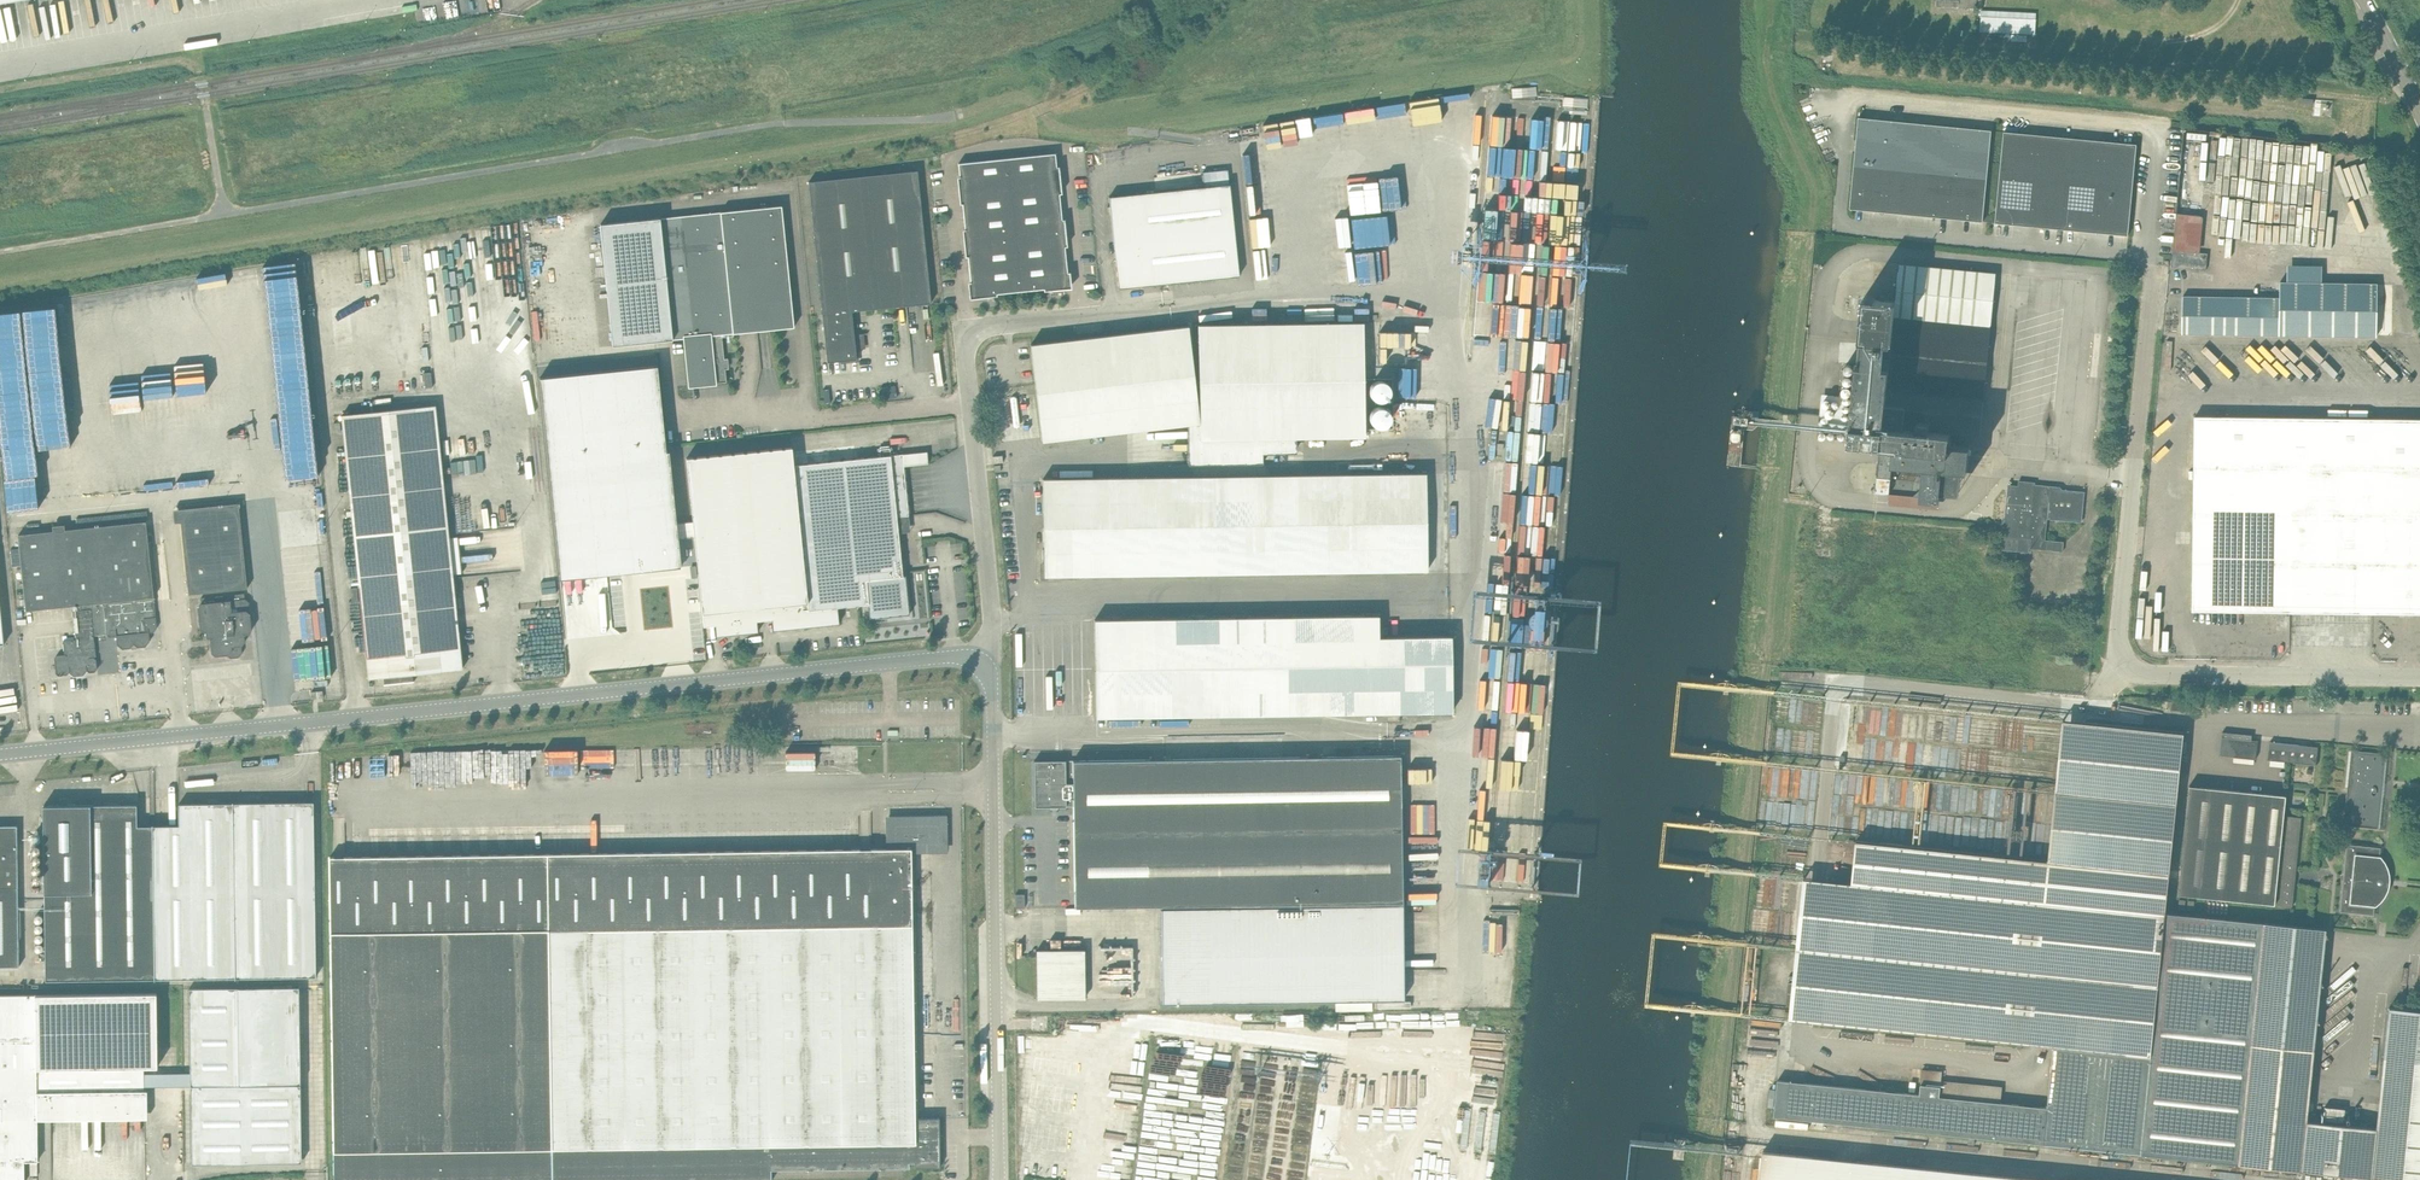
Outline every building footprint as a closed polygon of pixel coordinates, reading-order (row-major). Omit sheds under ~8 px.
[(1958,6),(1958,7),(1982,8),(1983,0),(1959,0),(1958,6)] [(2035,34),(2036,18),(1981,16),(1980,31),(2035,34)] [(1850,209),(1916,215),(1925,124),(1859,117),(1850,209)] [(1983,222),(1992,130),(1925,124),(1916,215),(1983,222)] [(2062,229),(2070,138),(2004,131),(1995,223),(2062,229)] [(2128,236),(2137,144),(2070,138),(2062,229),(2128,236)] [(972,296),(1069,286),(1055,153),(958,163),(972,296)] [(1205,187),(1109,197),(1118,289),(1143,286),(1239,276),(1229,184),(1228,169),(1204,172),(1205,187)] [(917,170),(809,181),(822,314),(852,311),(931,303),(917,170)] [(722,334),(794,327),(782,206),(601,224),(613,345),(685,338),(690,386),(727,382),(722,334)] [(2206,270),(2207,258),(2208,253),(2173,250),(2171,267),(2206,270)] [(2281,281),(2281,299),(2280,335),(2376,337),(2377,283),(2281,281)] [(2280,335),(2281,299),(2183,297),(2183,333),(2280,335)] [(1284,306),(1284,314),(1278,314),(1278,323),(1284,323),(1284,321),(1313,321),(1313,306),(1284,306)] [(854,334),(852,311),(822,314),(827,362),(857,359),(855,346),(861,346),(860,334),(868,334),(867,333),(854,334)] [(1245,324),(1198,325),(1200,423),(1200,439),(1262,438),(1364,437),(1363,322),(1277,324),(1245,324)] [(1188,326),(1104,336),(1031,344),(1042,441),(1188,424),(1200,423),(1188,326)] [(656,365),(537,378),(558,579),(639,571),(638,569),(679,564),(679,567),(682,566),(679,538),(695,536),(693,523),(678,525),(670,451),(665,452),(656,365)] [(342,415),(369,678),(384,677),(385,684),(384,684),(384,685),(414,682),(414,681),(412,681),(411,674),(462,669),(435,405),(342,415)] [(2195,416),(2194,465),(2419,468),(2419,419),(2195,416)] [(1262,464),(1262,438),(1200,439),(1200,423),(1188,424),(1189,465),(1262,464)] [(905,575),(903,575),(897,516),(909,515),(902,454),(890,455),(890,448),(880,449),(880,456),(794,465),(792,447),(686,458),(693,523),(695,536),(704,626),(715,625),(716,636),(737,634),(738,634),(758,632),(757,621),(772,619),(773,630),(839,623),(838,607),(868,604),(870,618),(909,614),(905,575)] [(1002,455),(993,456),(994,463),(1003,462),(1002,455)] [(2194,465),(2192,611),(2419,613),(2419,468),(2194,465)] [(1426,473),(1043,479),(1044,549),(1043,549),(1043,577),(1058,577),(1058,576),(1427,571),(1426,473)] [(180,509),(189,594),(248,588),(239,503),(180,509)] [(146,521),(134,522),(19,534),(19,537),(25,598),(26,610),(73,606),(142,598),(154,597),(146,521)] [(252,630),(249,602),(245,598),(245,593),(201,598),(202,603),(198,607),(200,628),(204,632),(206,631),(207,638),(210,637),(212,652),(216,656),(227,655),(231,658),(239,657),(242,653),(242,645),(245,641),(245,634),(249,634),(252,630)] [(143,601),(142,598),(73,606),(76,637),(94,635),(116,633),(149,629),(149,632),(154,632),(157,628),(154,600),(143,601)] [(1379,615),(1094,619),(1096,717),(1453,712),(1452,635),(1379,637),(1379,615)] [(150,641),(149,632),(149,629),(116,633),(117,644),(123,649),(130,648),(134,644),(138,647),(146,646),(150,641)] [(96,656),(94,635),(76,637),(76,639),(63,641),(65,654),(57,655),(55,658),(56,673),(59,675),(68,674),(69,673),(74,676),(84,675),(88,670),(90,672),(95,671),(97,669),(96,659),(95,657),(96,656)] [(557,646),(534,648),(534,655),(558,653),(557,646)] [(2186,711),(2187,701),(2171,700),(2170,710),(2186,711)] [(2048,1107),(2045,1144),(2141,1154),(2166,913),(2184,732),(2087,722),(2048,1107)] [(2256,758),(2258,740),(2251,740),(2252,735),(2222,732),(2220,755),(2256,758)] [(2270,742),(2268,760),(2316,765),(2318,747),(2270,742)] [(2378,828),(2385,753),(2351,750),(2344,825),(2378,828)] [(1073,783),(1073,806),(1075,907),(1161,906),(1402,902),(1400,755),(1073,760),(1073,783)] [(1073,760),(1035,761),(1035,806),(1073,806),(1073,783),(1073,760)] [(2275,904),(2283,820),(2286,796),(2189,786),(2178,894),(2275,904)] [(314,801),(230,803),(233,978),(316,977),(314,801)] [(233,978),(230,803),(179,803),(179,825),(150,826),(152,979),(233,978)] [(152,979),(150,826),(138,826),(137,804),(95,805),(96,881),(45,882),(46,980),(152,979)] [(96,881),(95,805),(43,806),(45,882),(96,881)] [(886,848),(548,853),(549,920),(912,914),(911,853),(948,852),(947,815),(889,816),(886,819),(886,848)] [(2283,820),(2275,904),(2275,905),(2292,906),(2301,817),(2288,816),(2287,820),(2283,820)] [(18,880),(17,825),(0,826),(0,880),(18,880)] [(2383,863),(2380,859),(2381,848),(2347,844),(2340,911),(2374,915),(2375,903),(2379,900),(2383,895),(2385,890),(2387,885),(2388,879),(2387,874),(2386,868),(2383,863)] [(549,920),(548,853),(330,857),(331,923),(549,920)] [(18,880),(0,880),(0,967),(19,966),(18,880)] [(1024,894),(1015,894),(1016,908),(1025,908),(1024,894)] [(1404,999),(1402,902),(1161,906),(1162,1003),(1404,999)] [(2141,1154),(2399,1179),(2419,1179),(2419,1011),(2389,1007),(2377,1128),(2307,1121),(2326,929),(2306,927),(2166,913),(2141,1154)] [(912,914),(549,920),(553,1179),(771,1179),(771,1169),(909,1167),(909,1162),(915,1162),(915,1167),(940,1167),(940,1142),(943,1142),(943,1135),(940,1135),(939,1117),(915,1118),(912,914)] [(549,920),(331,923),(334,1179),(553,1179),(549,920)] [(1085,998),(1084,949),(1037,950),(1038,999),(1085,998)] [(296,1162),(302,1157),(301,1084),(265,1084),(263,987),(189,988),(192,1164),(296,1162)] [(157,993),(37,994),(38,1119),(148,1118),(147,1090),(145,1090),(144,1067),(158,1066),(157,993)] [(37,994),(0,995),(0,1179),(25,1179),(25,1161),(38,1161),(38,1119),(37,994)] [(1920,1094),(1916,1131),(2045,1144),(2048,1107),(2021,1105),(2001,1103),(2003,1086),(1941,1080),(1942,1071),(1922,1068),(1920,1094)] [(1775,1104),(1774,1116),(1916,1131),(1920,1094),(1903,1093),(1778,1080),(1775,1104)] [(1760,1179),(2048,1179),(1763,1151),(1760,1179)]
